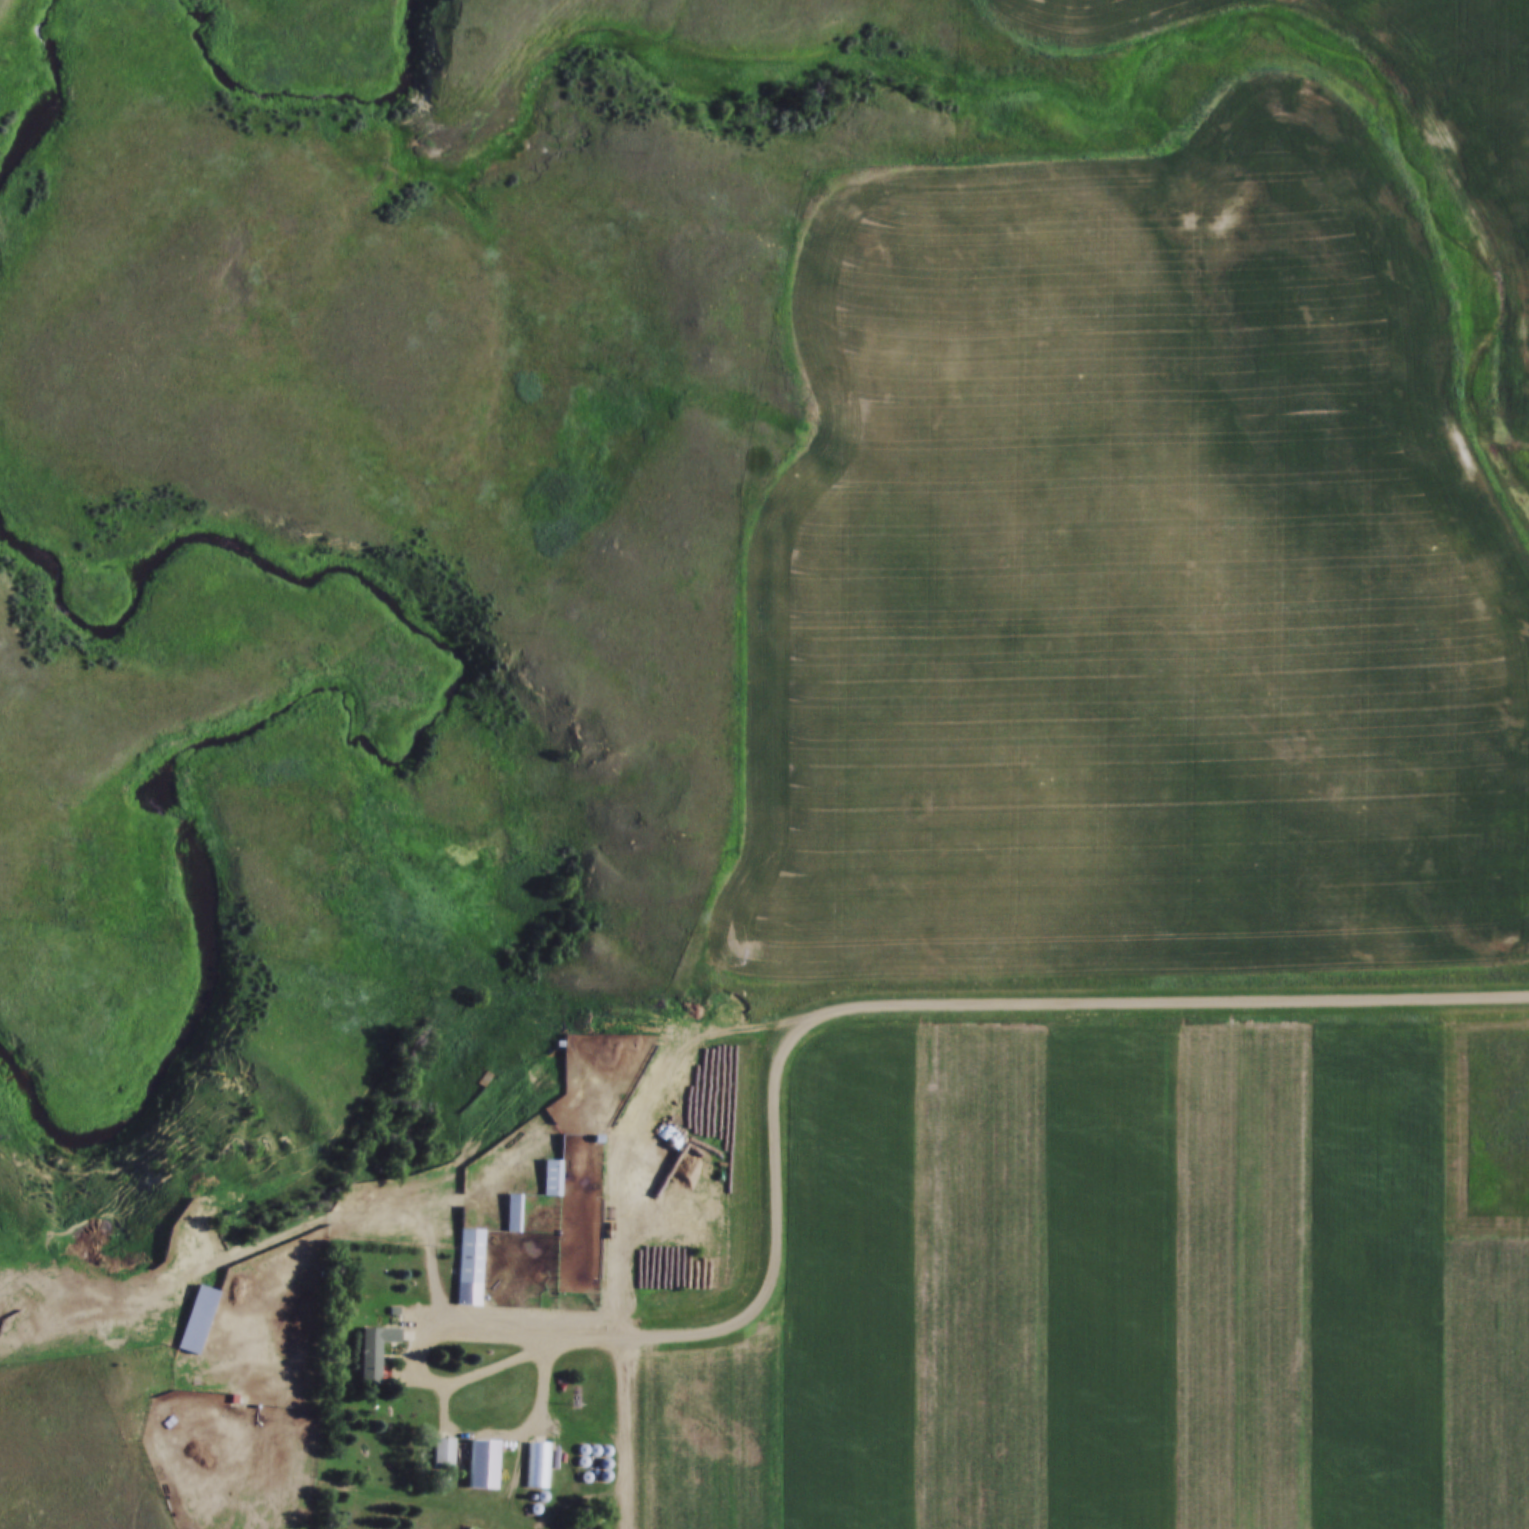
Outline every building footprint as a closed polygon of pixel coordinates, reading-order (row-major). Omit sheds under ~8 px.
[(543,1194),(559,1194),(559,1158),(543,1158),(543,1194)] [(505,1231),(521,1231),(521,1192),(505,1192),(505,1231)] [(457,1303),(480,1303),(482,1228),(458,1227),(457,1303)] [(174,1346),(194,1352),(215,1288),(194,1282),(174,1346)] [(360,1380),(380,1380),(380,1341),(398,1341),(398,1326),(360,1326),(360,1380)] [(433,1469),(455,1469),(455,1436),(433,1436),(433,1469)] [(499,1438),(469,1438),(468,1486),(497,1487),(499,1438)] [(551,1486),(551,1441),(529,1441),(529,1486),(551,1486)]
